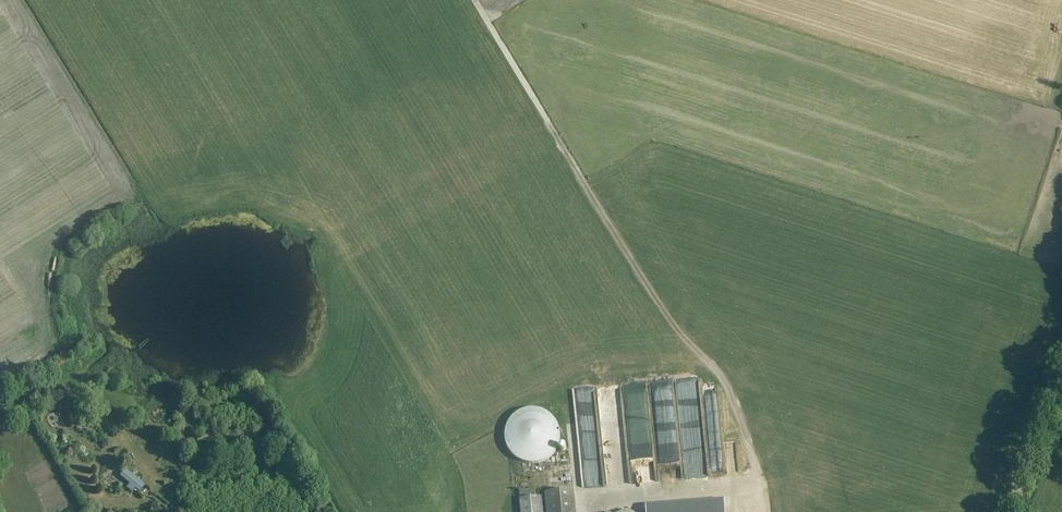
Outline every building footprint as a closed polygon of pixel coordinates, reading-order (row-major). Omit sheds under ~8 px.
[(691,376),(696,462),(714,461),(709,375),(691,376)] [(585,383),(584,402),(600,402),(601,384),(585,383)] [(558,438),(558,436),(558,433),(557,431),(557,429),(556,427),(555,425),(554,423),(553,421),(552,419),(550,418),(548,416),(546,415),(545,414),(543,413),(540,412),(538,411),(536,411),(534,411),(532,411),(529,411),(527,411),(525,412),(523,412),(521,413),(519,414),(517,416),(515,417),(514,419),(512,420),(511,422),(510,424),(509,426),(508,428),(507,430),(507,432),(507,435),(506,437),(507,439),(507,441),(507,443),(508,446),(509,448),(510,450),(511,452),(513,453),(514,455),(516,456),(518,458),(520,459),(522,460),(524,461),(526,461),(528,462),(531,462),(533,462),(535,462),(537,462),(539,461),(542,460),(544,460),(546,458),(548,457),(549,456),(551,454),(552,452),(554,451),(555,449),(556,447),(557,445),(557,442),(558,440),(558,438)] [(718,416),(719,450),(731,450),(730,416),(718,416)] [(597,452),(607,451),(606,417),(596,418),(597,452)] [(140,492),(144,487),(125,471),(121,476),(130,484),(127,488),(133,493),(137,489),(140,492)] [(545,494),(547,511),(575,511),(573,491),(545,494)] [(520,500),(521,511),(543,511),(541,498),(520,500)] [(723,500),(646,506),(647,511),(724,511),(723,500)]
